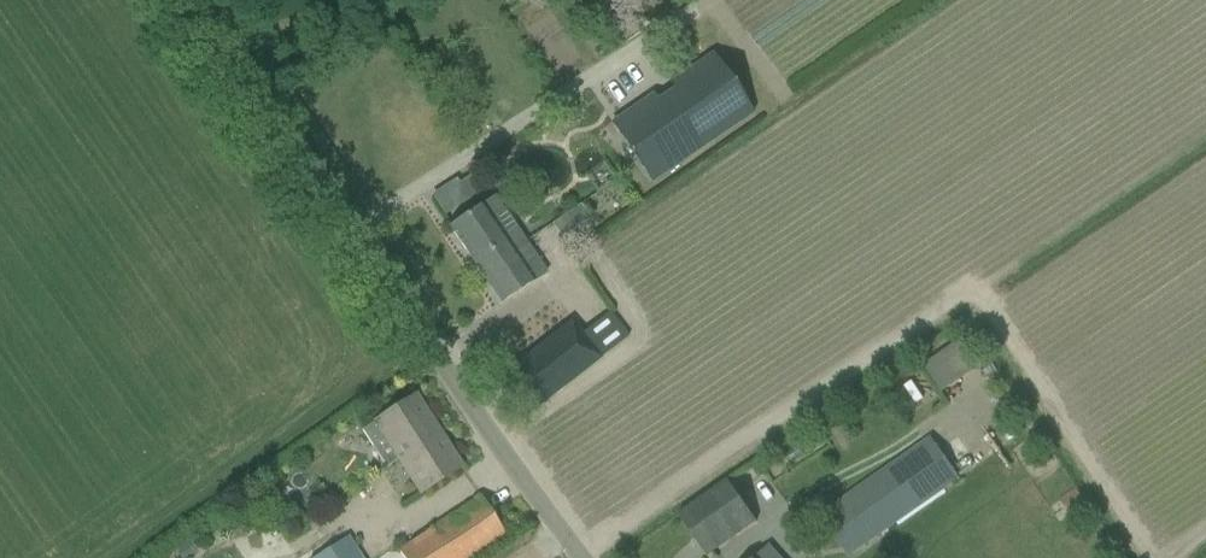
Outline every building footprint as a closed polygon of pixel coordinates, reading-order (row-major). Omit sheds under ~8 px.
[(651,184),(754,115),(712,54),(669,83),(673,89),(656,100),(652,94),(609,123),(651,184)] [(472,176),(460,184),(470,199),(482,191),(472,176)] [(581,205),(567,214),(576,227),(590,218),(581,205)] [(501,304),(521,291),(530,284),(529,282),(545,272),(519,233),(503,244),(479,208),(449,228),(501,304)] [(546,399),(624,336),(609,317),(584,337),(552,298),(480,356),(527,414),(546,399)] [(972,341),(933,369),(953,396),(992,368),(972,341)] [(462,468),(416,396),(374,423),(362,431),(386,469),(398,460),(420,495),(462,468)] [(892,528),(903,520),(959,481),(929,438),(819,515),(848,557),(849,557),(892,528)] [(726,482),(677,516),(707,557),(755,523),(726,482)] [(398,550),(402,557),(472,557),(485,549),(505,536),(479,496),(473,500),(474,501),(454,514),(398,550)] [(315,557),(362,557),(349,537),(315,557)] [(177,551),(182,557),(188,557),(197,551),(190,541),(177,551)] [(768,548),(757,557),(777,557),(768,548)]
